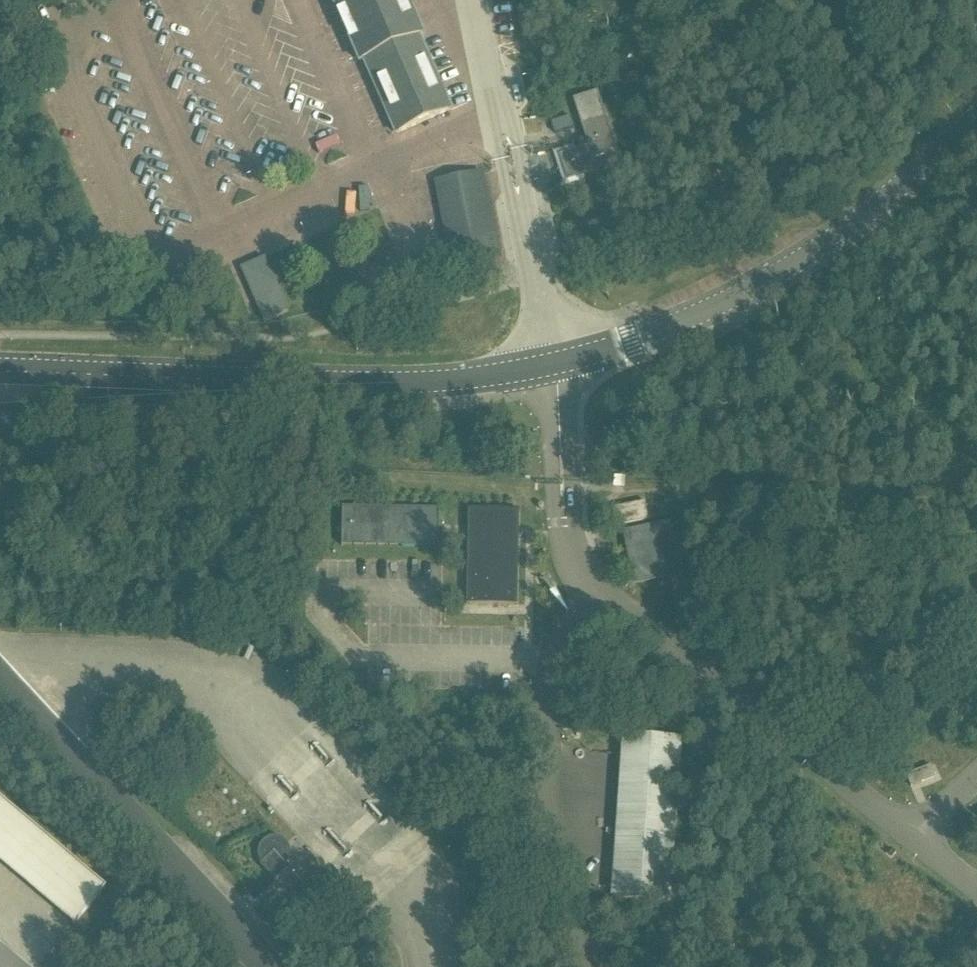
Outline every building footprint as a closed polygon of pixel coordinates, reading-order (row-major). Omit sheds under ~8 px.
[(364,64),(395,136),(450,112),(419,41),(423,39),(406,0),(331,0),(360,66),(364,64)] [(639,82),(637,73),(624,76),(626,84),(639,82)] [(621,165),(598,92),(573,100),(585,138),(577,140),(580,149),(559,156),(568,182),(621,165)] [(570,117),(551,123),(555,134),(574,128),(570,117)] [(478,174),(439,182),(456,264),(495,257),(479,176),(479,175),(478,174)] [(265,261),(241,271),(263,323),(287,313),(265,261)] [(614,508),(613,509),(614,510),(614,514),(617,527),(642,522),(648,521),(649,521),(645,502),(614,508)] [(438,510),(341,509),(340,548),(437,550),(438,510)] [(466,511),(465,605),(516,605),(517,512),(466,511)] [(680,577),(668,523),(621,533),(633,588),(680,577)] [(681,740),(620,736),(608,899),(669,903),(681,740)] [(931,766),(907,776),(911,787),(936,778),(931,766)] [(288,864),(290,861),(291,858),(291,855),(291,851),(290,848),(289,845),(286,842),(284,840),(280,838),(276,838),(272,838),(268,839),(265,841),(262,844),(260,847),(259,850),(258,853),(259,857),(260,860),(262,864),(260,865),(276,881),(289,869),(286,866),(288,864)]
